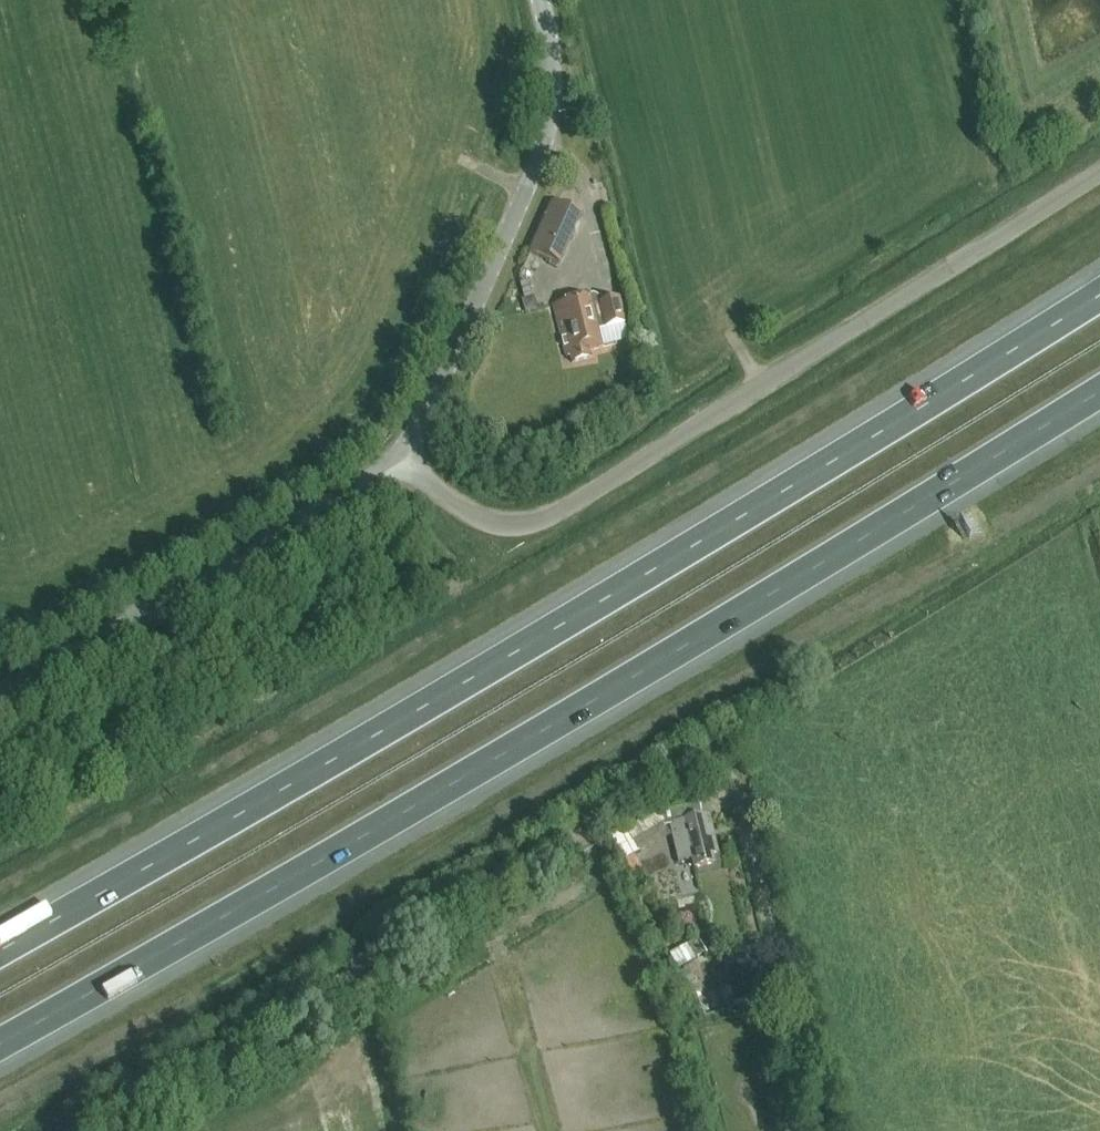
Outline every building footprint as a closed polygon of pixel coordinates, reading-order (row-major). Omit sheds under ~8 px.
[(530,253),(560,266),(582,216),(552,203),(530,253)] [(590,351),(601,348),(597,331),(625,324),(618,299),(602,302),(602,299),(593,295),(553,304),(566,357),(570,356),(572,362),(592,357),(590,351)] [(670,827),(678,863),(692,860),(694,868),(714,864),(712,855),(718,853),(709,816),(701,818),(697,799),(660,808),(665,828),(670,827)] [(631,844),(663,826),(654,810),(607,836),(622,862),(637,854),(631,844)]
